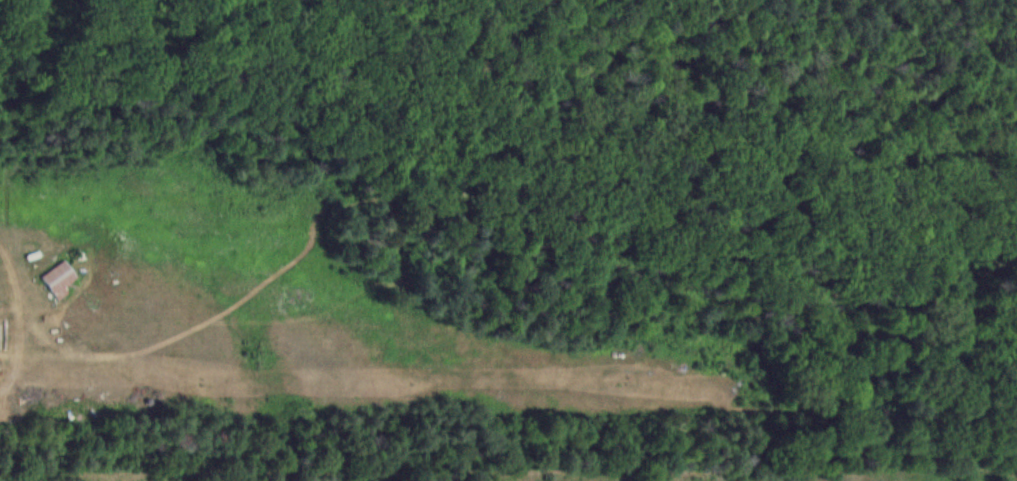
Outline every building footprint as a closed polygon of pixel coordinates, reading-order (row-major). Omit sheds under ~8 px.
[(70,285),(79,279),(66,260),(42,276),(59,300),(74,290),(70,285)]
